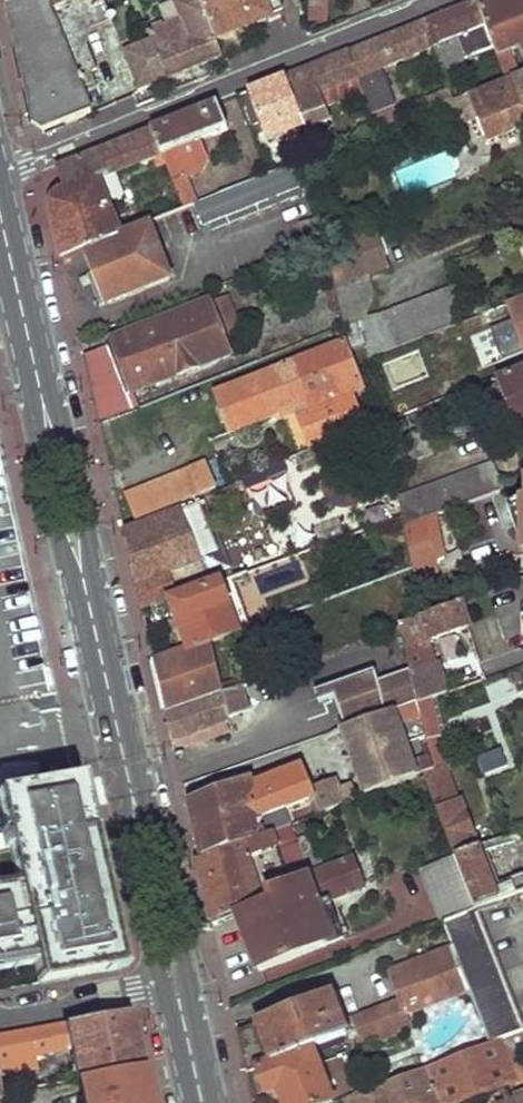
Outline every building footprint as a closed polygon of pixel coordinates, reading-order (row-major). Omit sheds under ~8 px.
[(33,127),(46,134),(94,115),(84,90),(93,86),(89,73),(98,70),(83,32),(112,22),(104,0),(20,0),(6,6),(20,67),(33,127)] [(169,77),(226,55),(219,39),(203,0),(178,0),(175,2),(180,20),(150,30),(154,39),(169,77)] [(219,39),(284,13),(279,0),(203,0),(219,39)] [(310,20),(330,21),(331,0),(311,0),(310,20)] [(478,2),(496,49),(507,80),(521,75),(509,52),(522,46),(522,0),(483,0),(478,2)] [(496,49),(478,2),(426,23),(435,46),(444,70),(496,49)] [(435,46),(426,23),(349,54),(364,94),(372,114),(395,105),(381,68),(435,46)] [(125,51),(141,88),(169,77),(154,39),(125,51)] [(349,54),(286,78),(304,125),(317,156),(330,150),(326,137),(330,136),(325,122),(328,120),(324,110),(364,94),(349,54)] [(521,75),(507,80),(468,95),(478,118),(487,141),(522,127),(522,74),(521,75)] [(304,125),(286,78),(240,97),(252,127),(262,123),(269,138),(304,125)] [(478,118),(468,95),(453,102),(462,125),(478,118)] [(209,160),(202,141),(229,130),(218,106),(152,132),(166,164),(184,208),(195,204),(196,203),(186,178),(204,171),(209,160)] [(166,164),(152,132),(58,169),(66,191),(58,195),(54,200),(52,206),(52,210),(58,235),(64,260),(87,252),(118,239),(95,183),(152,161),(156,168),(166,164)] [(307,192),(298,163),(202,201),(211,222),(214,228),(307,192)] [(211,222),(202,201),(196,203),(195,204),(205,225),(211,222)] [(326,245),(317,219),(299,224),(309,252),(326,245)] [(152,226),(118,239),(87,252),(107,303),(172,278),(152,226)] [(388,268),(372,229),(326,245),(336,288),(369,275),(388,268)] [(457,325),(455,285),(376,317),(364,316),(373,291),(369,275),(336,288),(344,327),(361,321),(367,359),(457,325)] [(226,296),(208,303),(226,347),(244,340),(226,296)] [(494,309),(490,300),(479,304),(483,314),(494,309)] [(226,347),(208,303),(175,316),(176,324),(161,330),(158,324),(112,342),(114,347),(131,392),(200,367),(198,359),(226,347)] [(510,308),(515,321),(522,340),(522,303),(510,308)] [(508,316),(504,306),(494,309),(483,314),(488,324),(508,316)] [(515,321),(494,329),(506,360),(522,353),(522,340),(515,321)] [(363,389),(344,344),(217,393),(232,431),(307,402),(311,408),(299,413),(312,446),(364,427),(353,394),(363,389)] [(100,423),(138,408),(131,392),(114,347),(86,357),(92,384),(100,423)] [(393,387),(428,378),(421,351),(385,361),(393,387)] [(496,381),(516,430),(522,428),(522,370),(496,381)] [(478,402),(472,387),(383,422),(385,434),(465,404),(467,406),(478,402)] [(435,451),(425,428),(410,433),(411,436),(420,457),(435,451)] [(420,457),(411,436),(388,444),(392,468),(420,457)] [(126,488),(136,514),(216,482),(206,457),(126,488)] [(250,494),(293,480),(286,459),(243,474),(250,494)] [(399,498),(405,525),(427,517),(437,513),(504,489),(494,462),(399,498)] [(206,500),(183,509),(208,577),(232,568),(206,500)] [(522,529),(522,520),(522,501),(508,506),(517,531),(522,529)] [(183,509),(125,532),(134,572),(143,610),(170,600),(178,597),(175,590),(209,578),(208,577),(183,509)] [(437,513),(427,517),(436,559),(446,556),(437,513)] [(436,559),(427,517),(405,525),(416,580),(439,571),(436,559)] [(241,630),(222,581),(178,597),(170,600),(179,624),(170,627),(178,653),(209,642),(241,630)] [(407,648),(411,669),(419,703),(436,696),(449,691),(440,662),(428,665),(424,642),(470,627),(461,603),(425,616),(423,614),(399,623),(408,647),(407,648)] [(221,683),(209,642),(178,653),(154,661),(160,686),(166,712),(238,684),(236,679),(221,683)] [(268,671),(264,662),(238,672),(242,681),(268,671)] [(336,697),(346,728),(419,703),(411,669),(380,681),(376,670),(316,691),(320,702),(336,697)] [(260,700),(253,679),(238,684),(166,712),(173,742),(229,722),(228,719),(251,711),(249,704),(260,700)] [(446,735),(436,696),(419,703),(436,769),(455,761),(448,734),(446,735)] [(436,769),(419,703),(346,728),(367,796),(424,773),(436,769)] [(504,748),(478,755),(483,773),(509,765),(504,748)] [(476,847),(486,844),(467,796),(462,798),(453,774),(463,770),(460,760),(455,761),(436,769),(424,773),(455,856),(476,847)] [(312,785),(305,766),(245,786),(245,782),(192,802),(205,860),(268,835),(290,826),(291,826),(285,809),(309,800),(317,816),(323,813),(312,785)] [(341,788),(336,777),(312,785),(323,813),(359,799),(352,784),(341,788)] [(0,887),(0,969),(34,961),(38,983),(120,968),(78,778),(0,792),(0,813),(16,883),(0,887)] [(297,845),(290,826),(268,835),(275,853),(297,845)] [(275,853),(268,835),(205,860),(200,862),(214,924),(225,919),(269,903),(266,893),(310,878),(303,860),(297,845),(275,853)] [(494,886),(476,847),(455,856),(476,910),(517,893),(522,891),(522,875),(494,886)] [(317,854),(303,860),(310,878),(266,893),(269,903),(225,919),(227,923),(236,920),(258,970),(344,937),(333,909),(326,912),(322,903),(329,901),(370,886),(365,879),(361,879),(356,867),(363,864),(360,857),(323,869),(317,854)] [(476,910),(455,856),(420,869),(442,922),(476,910)] [(333,909),(329,901),(322,903),(326,912),(333,909)] [(476,910),(442,922),(452,948),(469,991),(490,1045),(522,1032),(522,1027),(476,910)] [(469,991),(452,948),(390,973),(399,1000),(352,1019),(361,1043),(376,1037),(379,1042),(411,1029),(407,1014),(469,991)] [(348,1035),(331,997),(238,1032),(248,1074),(258,1070),(312,1049),(348,1035)] [(33,1077),(29,1056),(71,1049),(76,1076),(78,1076),(92,1074),(142,1067),(130,1013),(0,1037),(0,1083),(33,1077)] [(490,1045),(385,1085),(391,1102),(458,1102),(510,1081),(522,1079),(522,1066),(517,1046),(522,1044),(522,1032),(490,1045)] [(312,1049),(258,1070),(268,1095),(279,1091),(283,1102),(333,1102),(312,1049)] [(142,1067),(92,1074),(96,1091),(81,1093),(78,1076),(76,1076),(74,1077),(78,1093),(80,1102),(151,1102),(142,1067)] [(92,1074),(78,1076),(81,1093),(96,1091),(92,1074)] [(385,1085),(345,1101),(346,1102),(391,1102),(385,1085)]
